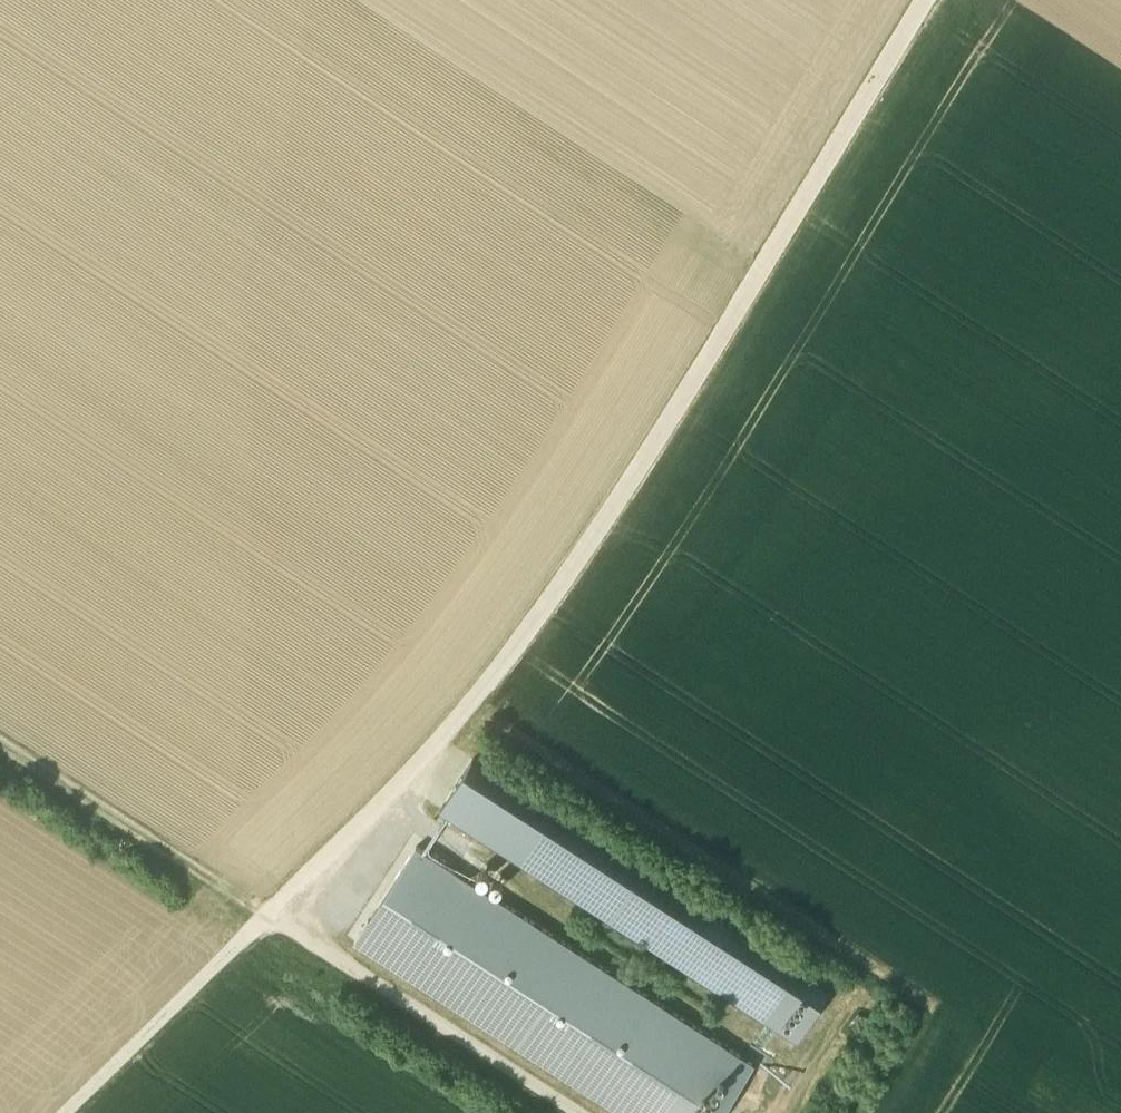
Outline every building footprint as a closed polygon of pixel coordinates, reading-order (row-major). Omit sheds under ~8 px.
[(830,989),(473,760),(441,808),(798,1040),(800,1034),(830,989)] [(352,941),(617,1112),(723,1112),(756,1062),(416,842),(352,941)]
